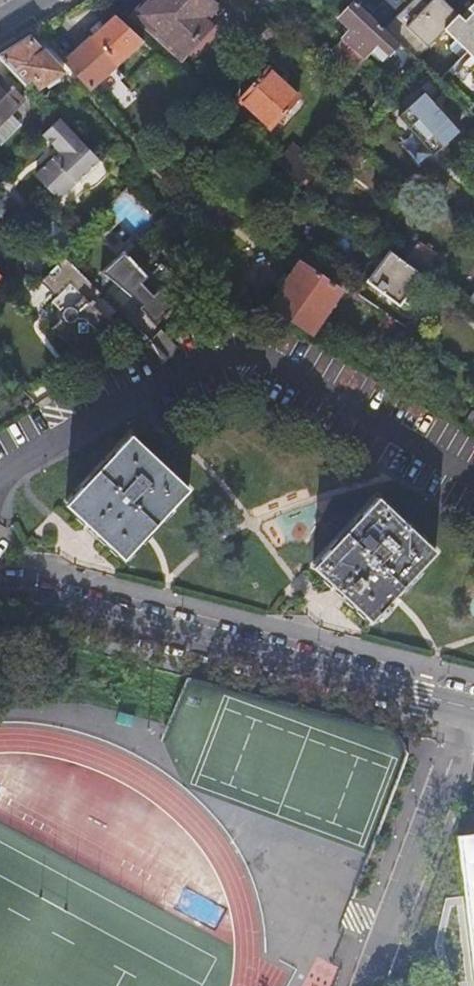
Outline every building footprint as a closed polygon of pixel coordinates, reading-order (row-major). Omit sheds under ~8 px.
[(151,33),(131,16),(146,0),(134,0),(120,15),(145,38),(151,33)] [(209,0),(146,0),(131,16),(151,33),(174,54),(206,19),(202,15),(213,4),(209,0)] [(345,32),(326,52),(348,73),(365,56),(374,65),(382,56),(384,58),(395,46),(349,2),(331,20),(345,32)] [(99,20),(51,66),(77,95),(128,45),(99,20)] [(0,50),(0,76),(13,89),(23,82),(30,90),(49,78),(15,40),(0,50)] [(1,148),(22,127),(11,116),(25,101),(20,96),(13,89),(0,76),(0,147),(1,148)] [(258,77),(230,108),(261,135),(289,104),(258,77)] [(20,96),(25,101),(33,109),(41,103),(30,90),(20,96)] [(455,134),(421,95),(394,117),(429,157),(455,134)] [(47,123),(32,137),(50,155),(24,181),(49,205),(90,163),(47,123)] [(293,147),(280,160),(322,202),(336,189),(293,147)] [(136,242),(150,210),(113,194),(99,226),(136,242)] [(401,263),(421,278),(434,260),(414,246),(401,263)] [(401,263),(388,254),(365,286),(398,310),(421,278),(401,263)] [(142,282),(117,255),(95,277),(135,311),(133,313),(148,329),(169,311),(154,294),(147,300),(136,288),(142,282)] [(95,297),(60,262),(35,287),(50,302),(46,306),(55,315),(58,312),(59,313),(58,316),(57,320),(58,322),(59,325),(58,326),(55,323),(46,332),(78,364),(110,332),(86,309),(90,306),(87,304),(95,297)] [(295,268),(270,307),(310,333),(335,292),(295,268)] [(461,297),(473,305),(473,278),(461,297)] [(129,436),(65,505),(124,559),(187,490),(129,436)] [(378,499),(313,568),(370,620),(434,552),(378,499)]
